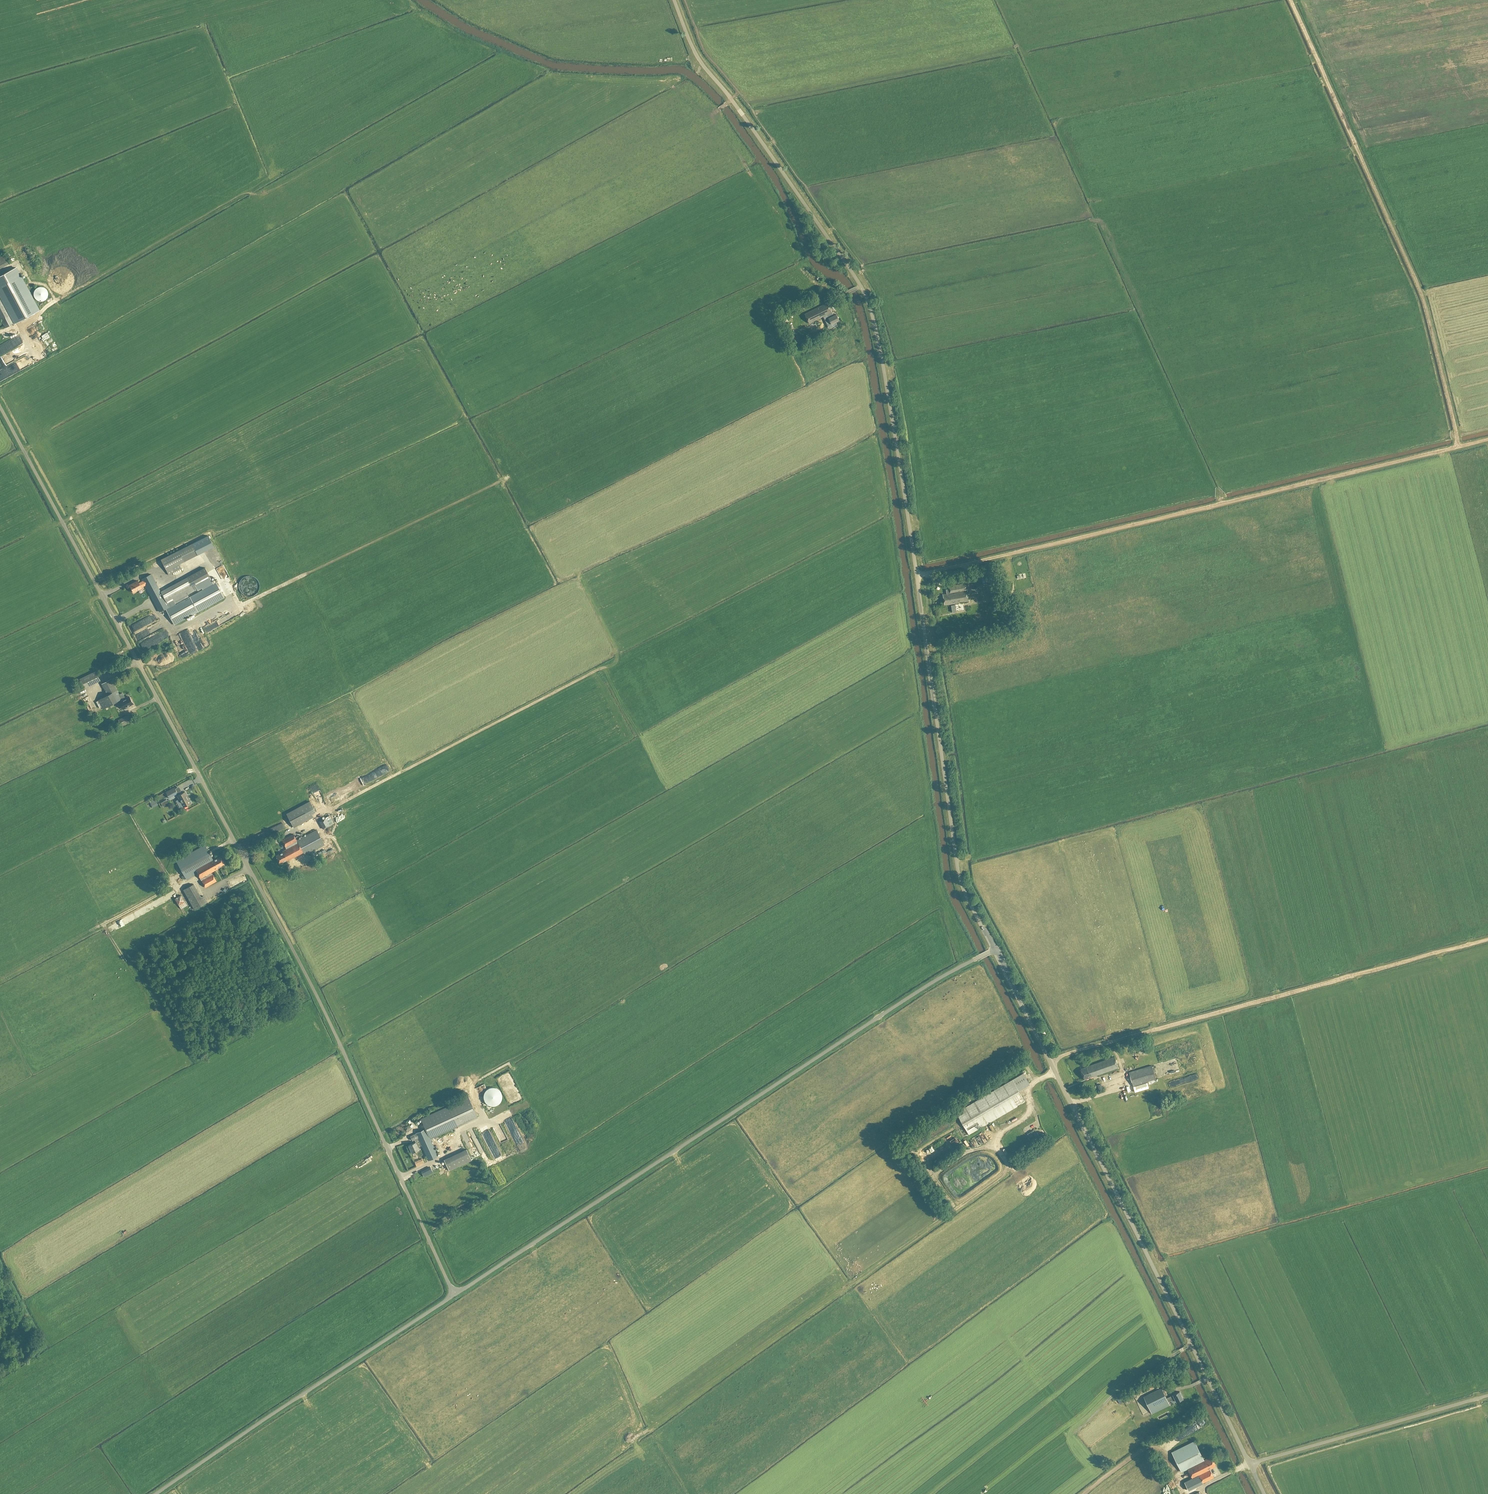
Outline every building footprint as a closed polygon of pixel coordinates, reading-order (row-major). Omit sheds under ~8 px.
[(0,266),(0,271),(10,267),(8,262),(0,266)] [(5,328),(34,313),(39,310),(16,268),(0,277),(0,319),(5,328)] [(40,301),(41,301),(42,301),(43,301),(44,300),(45,300),(46,299),(47,298),(47,297),(48,296),(48,294),(48,293),(48,292),(47,291),(47,290),(46,289),(45,288),(44,287),(43,287),(41,287),(40,287),(39,287),(38,287),(37,288),(36,289),(35,290),(34,291),(34,292),(33,293),(33,295),(33,296),(34,297),(34,298),(35,299),(36,300),(37,301),(38,301),(40,301)] [(805,302),(797,306),(800,312),(808,308),(805,302)] [(828,319),(831,324),(839,321),(836,315),(833,316),(831,312),(832,312),(827,303),(804,314),(809,324),(827,315),(829,318),(828,319)] [(801,329),(802,321),(795,319),(793,327),(801,329)] [(11,376),(9,369),(1,371),(0,368),(4,367),(1,359),(0,359),(0,380),(11,376)] [(161,560),(169,575),(175,572),(173,567),(198,555),(193,544),(161,560)] [(138,581),(129,585),(133,593),(142,588),(141,588),(145,585),(159,612),(166,608),(167,610),(166,610),(174,625),(198,612),(224,598),(217,582),(214,584),(212,581),(205,568),(187,578),(160,592),(155,582),(151,574),(142,579),(143,581),(139,583),(138,581)] [(980,582),(971,584),(972,588),(976,588),(976,586),(982,585),(981,579),(979,578),(980,582)] [(969,601),(966,584),(948,587),(949,594),(943,595),(945,605),(969,601)] [(951,613),(964,613),(963,605),(951,606),(951,613)] [(222,618),(223,621),(206,627),(202,629),(204,633),(232,623),(229,615),(222,618)] [(130,626),(133,633),(142,630),(139,623),(130,626)] [(193,628),(198,638),(203,635),(198,625),(193,628)] [(142,650),(153,645),(151,639),(139,644),(142,650)] [(95,672),(77,680),(79,686),(82,685),(84,690),(94,685),(93,682),(99,679),(95,672)] [(107,695),(98,701),(103,710),(116,702),(117,703),(119,702),(123,709),(124,709),(125,710),(128,708),(128,707),(133,704),(129,696),(125,698),(124,697),(122,693),(119,695),(118,693),(110,679),(101,684),(107,695)] [(92,704),(96,712),(100,710),(96,702),(92,704)] [(130,715),(118,720),(121,726),(133,720),(130,715)] [(165,792),(169,798),(177,793),(174,788),(165,792)] [(328,802),(345,795),(343,790),(326,796),(328,802)] [(191,803),(185,792),(177,796),(183,808),(191,803)] [(286,814),(293,828),(313,817),(311,813),(315,811),(310,802),(286,814)] [(318,821),(323,831),(334,825),(329,815),(318,821)] [(276,856),(280,864),(287,860),(287,861),(303,853),(304,855),(324,845),(316,830),(297,841),(293,834),(282,840),(286,849),(282,852),(283,853),(276,856)] [(205,888),(216,882),(211,873),(221,867),(221,866),(224,864),(220,857),(213,861),(205,846),(176,862),(184,875),(181,877),(183,880),(185,878),(186,880),(197,873),(205,888)] [(239,882),(236,877),(226,884),(229,889),(239,882)] [(194,884),(183,890),(194,910),(207,902),(204,896),(201,897),(194,884)] [(187,906),(185,902),(181,895),(174,899),(178,906),(178,905),(181,909),(184,913),(190,909),(187,906),(185,907),(187,906)] [(150,902),(152,907),(160,904),(158,899),(150,902)] [(167,903),(163,912),(173,916),(177,907),(167,903)] [(1158,1062),(1192,1052),(1190,1044),(1156,1054),(1158,1062)] [(1118,1069),(1118,1068),(1115,1057),(1080,1069),(1084,1080),(1116,1069),(1116,1070),(1118,1069)] [(1142,1069),(1129,1073),(1133,1086),(1156,1079),(1152,1066),(1150,1066),(1142,1069)] [(1017,1089),(1028,1082),(1023,1074),(1011,1081),(956,1113),(968,1135),(1017,1106),(1024,1102),(1017,1089)] [(485,1092),(484,1092),(484,1093),(484,1094),(484,1095),(483,1095),(483,1096),(483,1097),(483,1098),(483,1099),(484,1099),(484,1100),(484,1101),(485,1102),(485,1103),(486,1103),(486,1104),(487,1104),(487,1105),(488,1105),(489,1105),(489,1106),(490,1106),(491,1106),(492,1106),(493,1106),(494,1106),(495,1106),(496,1106),(496,1105),(497,1105),(498,1105),(498,1104),(499,1104),(499,1103),(500,1103),(500,1102),(501,1101),(501,1100),(501,1099),(502,1099),(502,1098),(502,1097),(502,1096),(502,1095),(501,1095),(501,1094),(501,1093),(500,1092),(500,1091),(499,1091),(499,1090),(498,1090),(498,1089),(497,1089),(496,1089),(496,1088),(495,1088),(494,1088),(493,1088),(492,1088),(491,1088),(490,1088),(489,1088),(489,1089),(488,1089),(487,1089),(487,1090),(486,1090),(486,1091),(485,1091),(485,1092)] [(415,1142),(408,1146),(411,1153),(419,1150),(418,1148),(421,1146),(428,1161),(438,1156),(430,1139),(477,1118),(468,1098),(421,1120),(425,1129),(416,1133),(416,1134),(410,1137),(412,1141),(414,1140),(415,1142)] [(1035,1141),(1040,1138),(1037,1132),(1035,1133),(1033,1131),(1027,1134),(1030,1139),(1032,1137),(1035,1141)] [(444,1160),(449,1171),(471,1160),(466,1149),(444,1160)] [(419,1170),(423,1178),(433,1174),(429,1166),(419,1170)] [(474,1168),(454,1176),(456,1181),(476,1174),(474,1168)] [(948,1177),(956,1197),(964,1194),(961,1187),(965,1186),(963,1182),(961,1183),(960,1180),(957,1180),(956,1178),(954,1179),(952,1175),(948,1177)] [(1176,1403),(1183,1400),(1179,1392),(1172,1396),(1166,1399),(1161,1389),(1143,1398),(1152,1415),(1169,1406),(1168,1403),(1174,1400),(1176,1403)] [(1194,1442),(1171,1453),(1181,1472),(1187,1469),(1192,1479),(1184,1483),(1188,1491),(1200,1485),(1214,1478),(1209,1469),(1215,1466),(1212,1458),(1207,1460),(1207,1459),(1204,1461),(1194,1442)]
